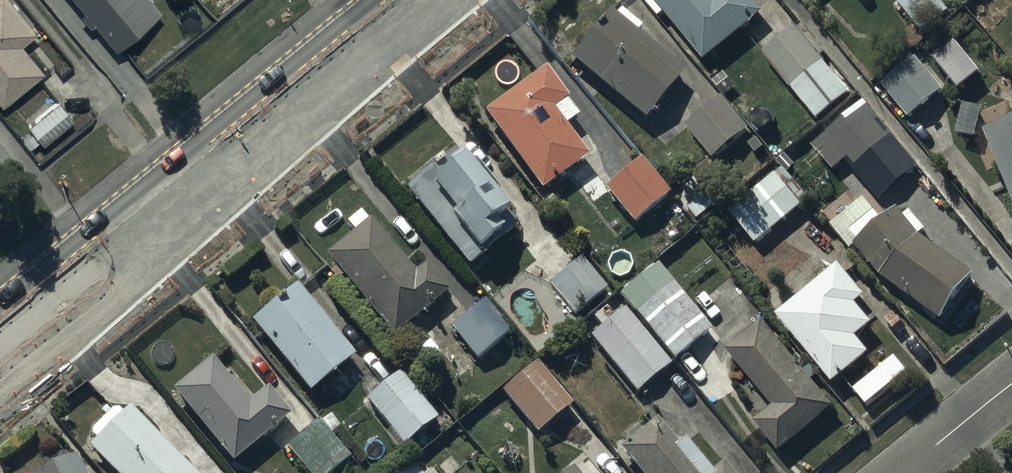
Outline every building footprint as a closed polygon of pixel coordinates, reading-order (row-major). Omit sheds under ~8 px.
[(0,103),(41,71),(19,43),(35,31),(10,0),(0,0),(0,103)] [(82,9),(78,13),(88,25),(91,21),(114,48),(159,10),(151,0),(74,0),(82,9)] [(706,62),(763,15),(751,0),(654,0),(706,62)] [(896,0),(923,34),(950,12),(941,0),(897,0),(896,0)] [(610,12),(569,60),(644,123),(685,74),(637,34),(642,29),(621,11),(616,17),(610,12)] [(796,26),(762,53),(792,91),(826,63),(796,26)] [(898,71),(881,85),(909,119),(943,92),(910,51),(893,65),(898,71)] [(546,70),(484,113),(541,193),(588,159),(566,128),(579,119),(566,101),(568,100),(546,70)] [(723,97),(687,125),(712,158),(749,130),(723,97)] [(41,141),(42,143),(72,118),(57,100),(27,125),(32,131),(21,139),(30,150),(41,141)] [(862,102),(812,146),(834,171),(848,158),(856,168),(885,142),(896,153),(902,148),(862,102)] [(984,130),(1011,199),(1011,119),(984,130)] [(456,150),(407,188),(469,268),(516,231),(503,215),(506,213),(456,150)] [(669,195),(640,160),(604,190),(632,225),(669,195)] [(784,169),(729,212),(756,245),(810,202),(784,169)] [(677,200),(661,212),(677,233),(692,221),(686,213),(689,210),(697,220),(717,206),(696,177),(673,194),(677,200)] [(850,248),(854,245),(879,277),(942,322),(975,276),(920,237),(926,232),(910,212),(904,217),(897,209),(877,225),(859,202),(831,225),(850,248)] [(354,234),(326,256),(392,338),(448,293),(426,265),(415,275),(371,221),(368,223),(360,213),(346,225),(354,234)] [(581,259),(549,285),(575,317),(607,291),(581,259)] [(865,298),(839,267),(777,316),(833,385),(870,355),(857,339),(874,326),(857,304),(865,298)] [(674,283),(634,312),(673,362),(710,332),(674,283)] [(297,286),(252,323),(309,395),(355,359),(297,286)] [(483,303),(451,328),(477,361),(509,335),(483,303)] [(602,329),(591,337),(637,394),(671,367),(625,308),(614,317),(607,308),(594,319),(602,329)] [(764,322),(728,351),(773,407),(754,423),(779,454),(835,408),(764,322)] [(211,360),(173,391),(232,465),(290,417),(268,390),(249,406),(211,360)] [(537,362),(501,392),(537,436),(573,407),(537,362)] [(400,374),(366,400),(404,447),(437,421),(400,374)] [(88,449),(112,472),(193,472),(129,410),(122,416),(115,409),(89,434),(96,441),(88,449)] [(287,447),(308,472),(335,472),(350,461),(330,436),(341,428),(331,416),(321,424),(319,421),(287,447)] [(621,451),(639,472),(711,472),(685,441),(673,451),(652,426),(621,451)] [(43,472),(86,472),(78,457),(43,472)] [(723,464),(712,472),(730,472),(723,464)]
